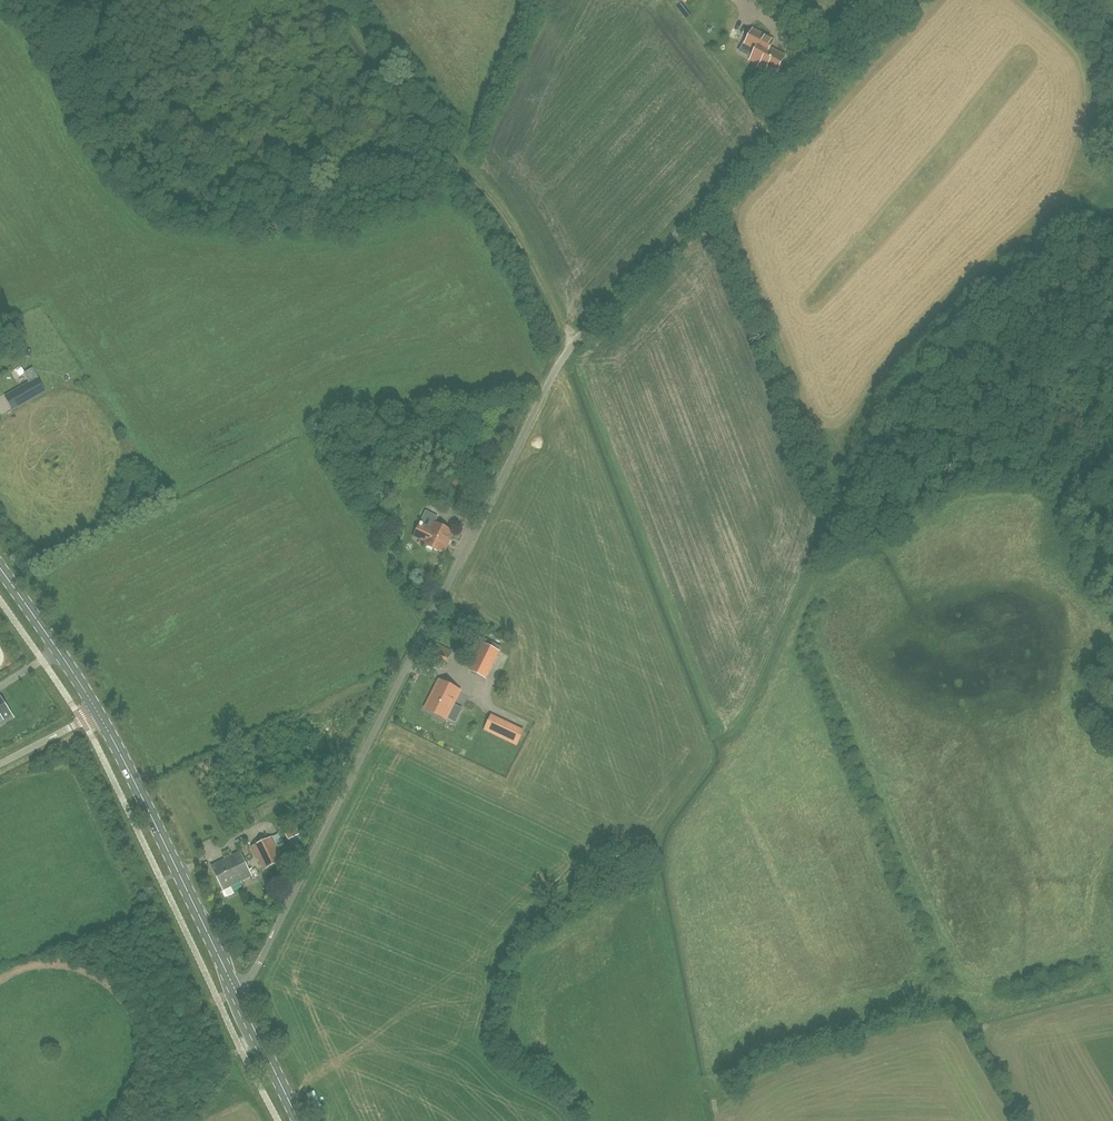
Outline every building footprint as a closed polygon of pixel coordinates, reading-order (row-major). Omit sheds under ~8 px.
[(759,65),(766,69),(775,74),(779,68),(781,63),(785,56),(769,48),(773,41),(753,30),(745,43),(745,44),(756,50),(751,58),(750,60),(759,65)] [(45,391),(32,369),(25,374),(30,383),(16,392),(6,397),(13,409),(22,403),(45,391)] [(443,553),(454,532),(434,522),(430,529),(420,525),(415,535),(425,540),(423,544),(443,553)] [(425,658),(443,667),(451,651),(433,642),(425,658)] [(486,679),(500,651),(482,642),(468,670),(486,679)] [(512,654),(513,664),(521,664),(520,654),(512,654)] [(446,719),(460,691),(439,680),(425,708),(446,719)] [(13,717),(0,696),(0,726),(13,717)] [(492,714),(484,730),(517,746),(525,730),(492,714)] [(263,871),(285,860),(273,836),(251,847),(263,871)] [(223,890),(252,877),(240,852),(212,866),(223,890)]
